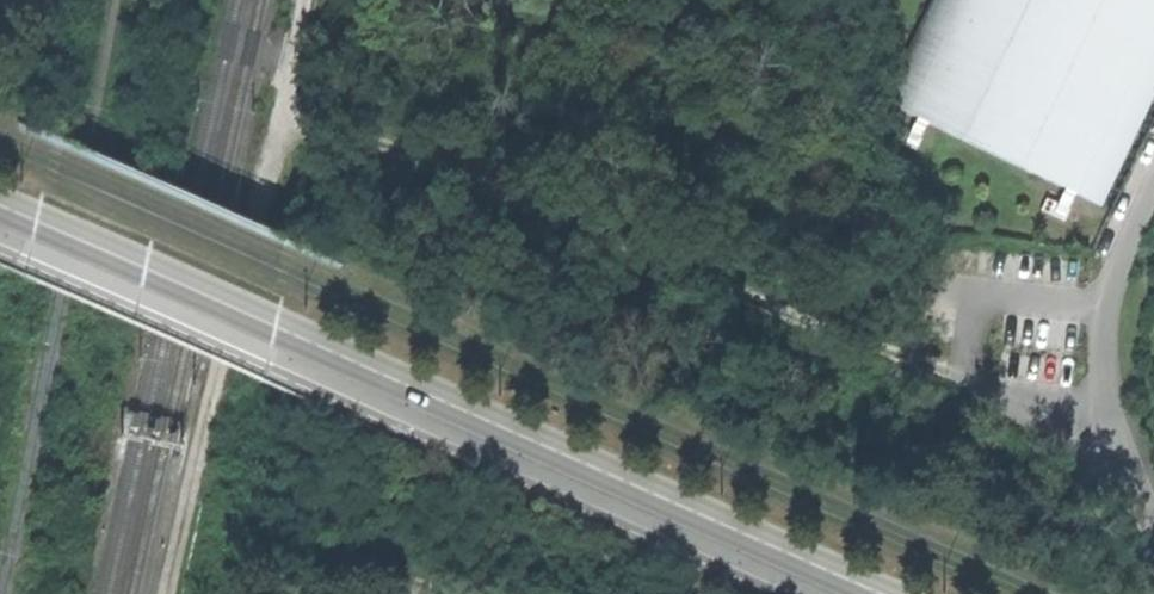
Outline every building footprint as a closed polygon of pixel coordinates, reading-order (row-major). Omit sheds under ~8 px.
[(1107,200),(1153,99),(1153,0),(934,0),(888,97),(1107,200)]
